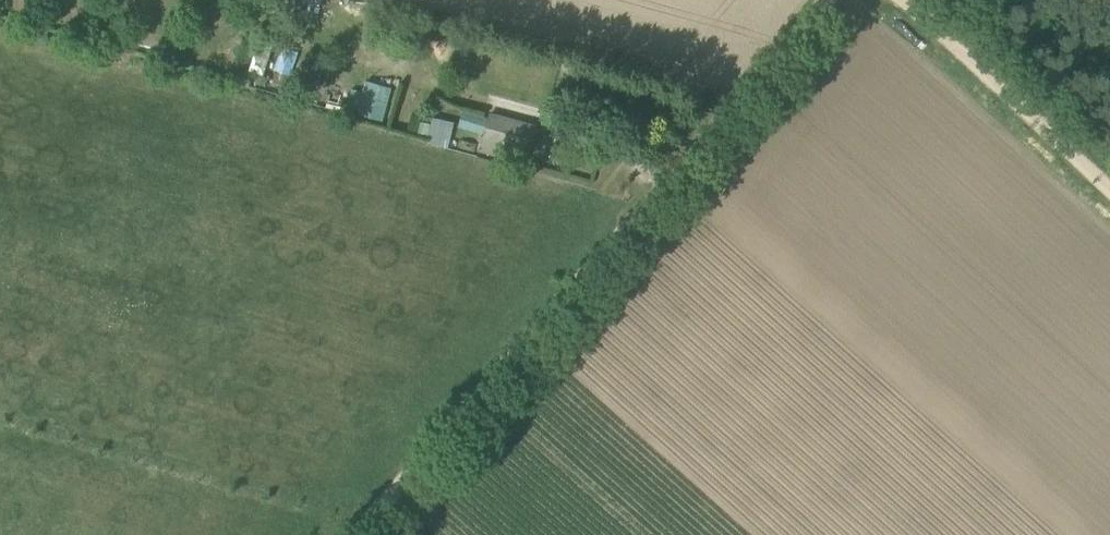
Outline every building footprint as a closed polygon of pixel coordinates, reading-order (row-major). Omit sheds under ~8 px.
[(587,77),(589,68),(568,62),(565,71),(587,77)] [(258,73),(255,82),(264,85),(267,76),(258,73)] [(366,81),(363,92),(358,111),(358,114),(383,121),(392,88),(366,81)] [(480,146),(503,152),(524,158),(526,150),(529,150),(535,127),(490,114),(480,146)] [(449,146),(456,121),(435,116),(428,141),(449,147),(449,146)] [(430,135),(432,124),(421,122),(418,133),(430,135)]
